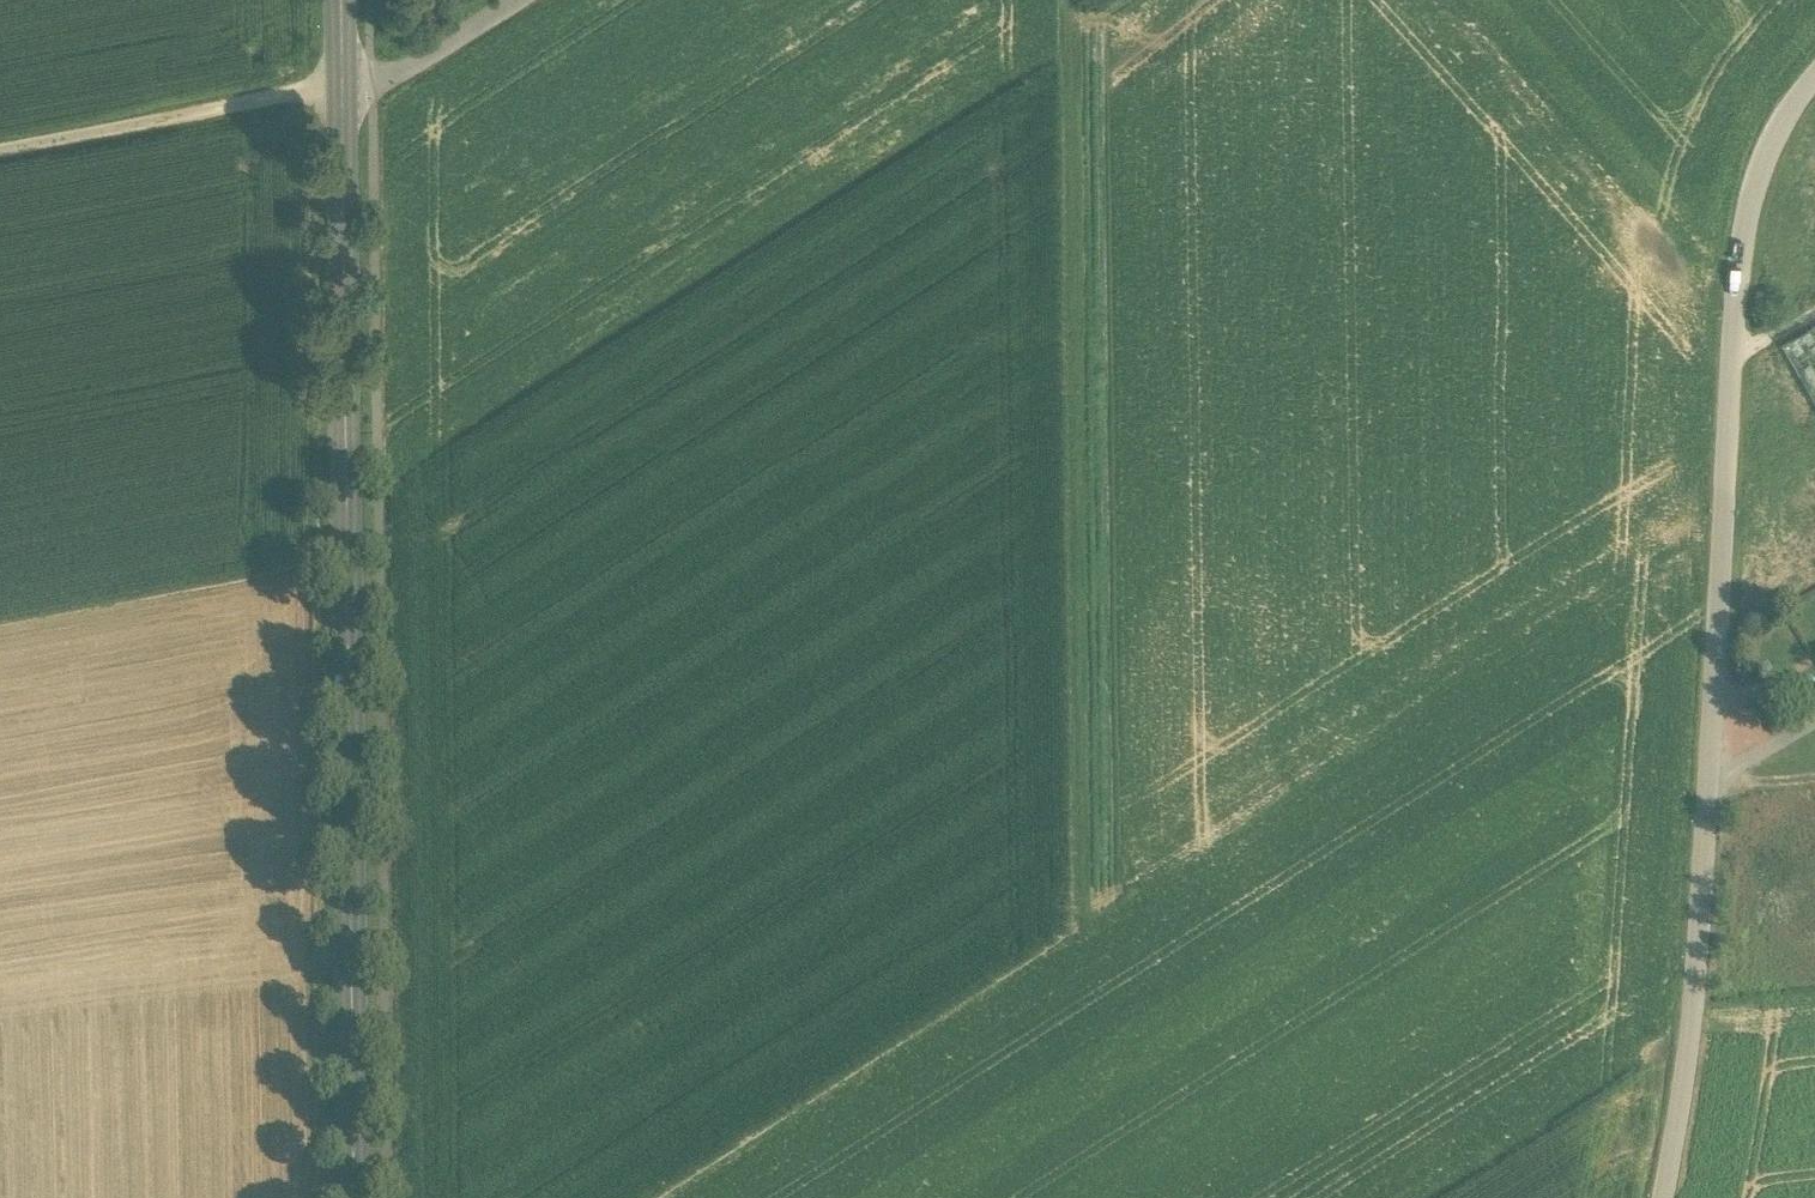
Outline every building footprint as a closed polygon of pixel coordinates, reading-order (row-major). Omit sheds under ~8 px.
[(1782,344),(1814,402),(1814,326),(1782,344)]
